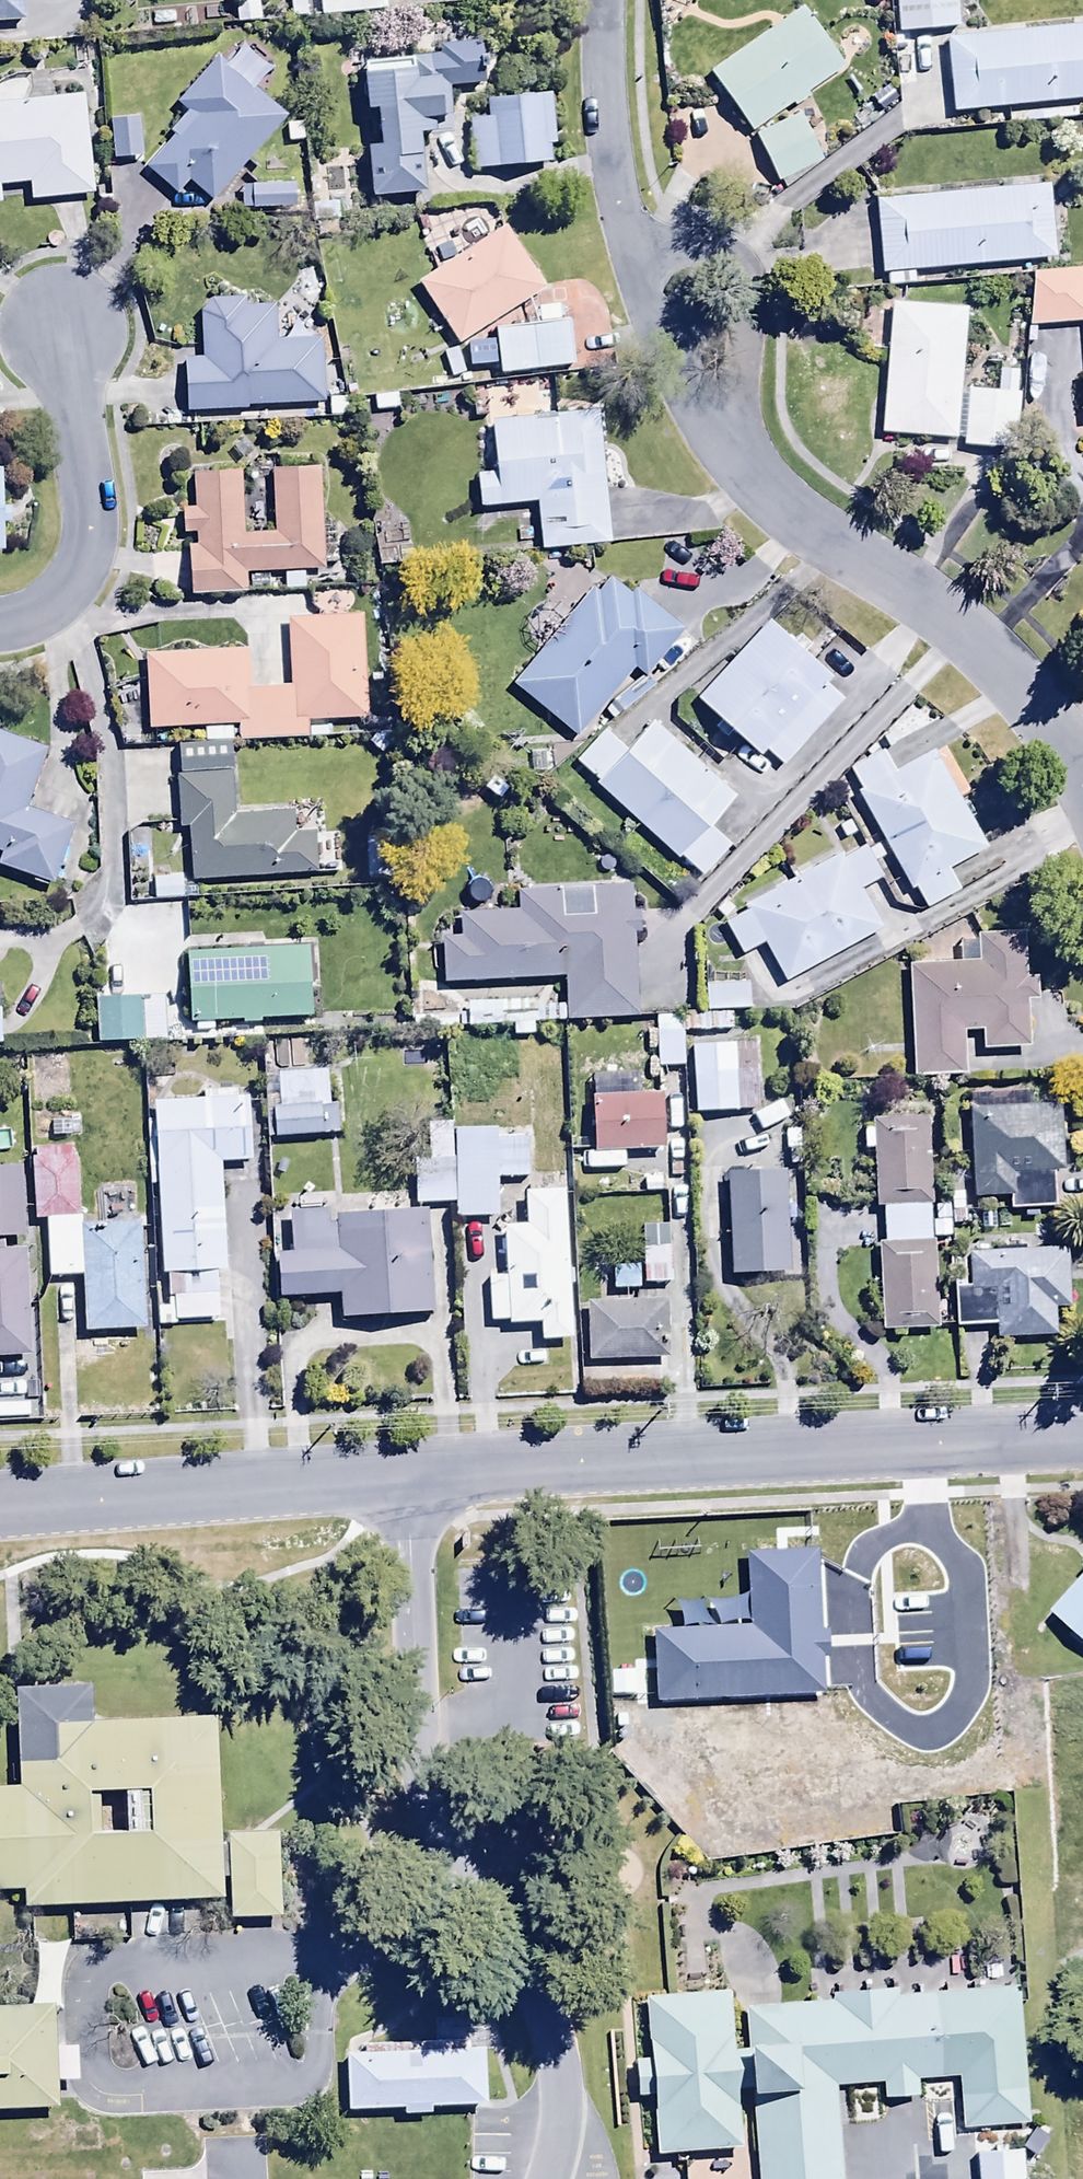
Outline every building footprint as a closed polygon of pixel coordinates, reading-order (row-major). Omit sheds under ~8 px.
[(24,23),(23,0),(0,0),(0,25),(24,23)] [(321,17),(388,12),(387,0),(319,0),(321,17)] [(1082,78),(1082,1),(946,14),(953,91),(1082,78)] [(846,70),(803,8),(708,74),(750,136),(846,70)] [(381,148),(371,148),(372,197),(425,196),(423,134),(451,133),(450,87),(488,86),(487,43),(443,44),(443,57),(368,59),(369,112),(380,112),(381,148)] [(191,182),(213,202),(291,118),(256,86),(271,70),(245,47),(230,64),(221,55),(177,103),(190,115),(173,133),(176,136),(147,167),(178,196),(191,182)] [(0,104),(0,205),(3,205),(1,187),(30,184),(32,201),(93,195),(83,95),(0,104)] [(469,121),(473,171),(552,165),(550,147),(556,147),(553,96),(488,101),(489,119),(469,121)] [(794,117),(755,140),(781,186),(821,163),(794,117)] [(295,185),(242,187),(243,211),(296,210),(295,185)] [(507,227),(420,284),(463,349),(550,292),(507,227)] [(1030,253),(1035,304),(1082,299),(1082,248),(1030,253)] [(968,288),(891,281),(880,416),(957,423),(968,288)] [(185,360),(187,414),(250,412),(250,408),(325,405),(323,338),(274,340),(273,310),(244,311),(243,300),(199,301),(201,359),(185,360)] [(571,323),(497,330),(498,340),(482,342),(485,370),(501,369),(502,375),(575,368),(571,323)] [(1014,432),(1018,374),(964,370),(960,428),(1014,432)] [(613,544),(599,411),(492,422),(498,474),(477,476),(480,509),(538,503),(543,552),(613,544)] [(326,572),(320,470),(272,473),(276,535),(244,537),(240,471),(195,474),(197,510),(183,511),(185,535),(197,535),(198,547),(189,548),(192,596),(252,593),(251,576),(283,574),(284,588),(307,587),(306,573),(326,572)] [(543,651),(513,686),(577,740),(635,671),(646,680),(685,632),(635,590),(630,596),(610,579),(597,595),(590,589),(571,612),(563,606),(552,604),(542,606),(534,612),(529,622),(529,635),(534,644),(543,651)] [(148,655),(149,730),(235,728),(236,745),(311,744),(311,725),(367,724),(365,618),(288,619),(290,685),(250,685),(249,653),(148,655)] [(771,620),(698,699),(762,759),(768,753),(783,767),(843,702),(825,686),(833,678),(771,620)] [(736,799),(653,723),(627,751),(605,731),(577,762),(599,782),(595,786),(677,860),(680,858),(703,879),(732,846),(711,827),(736,799)] [(0,736),(0,856),(0,870),(53,889),(75,829),(28,812),(49,754),(0,736)] [(188,829),(190,881),(317,876),(316,834),(294,834),(294,811),(235,814),(232,743),(181,745),(182,776),(174,777),(176,830),(188,829)] [(988,848),(935,752),(896,774),(884,752),(850,771),(862,793),(858,795),(912,891),(916,889),(928,910),(961,891),(949,870),(988,848)] [(765,944),(785,983),(884,930),(863,890),(883,880),(875,865),(886,860),(878,846),(867,852),(864,847),(844,857),(840,850),(794,874),(796,879),(776,890),(774,885),(742,902),(747,912),(725,924),(742,956),(765,944)] [(154,877),(155,900),(184,900),(185,878),(154,877)] [(442,941),(444,986),(566,981),(568,1022),(637,1019),(634,934),(646,934),(645,912),(634,913),(633,887),(520,892),(521,910),(461,913),(462,941),(442,941)] [(961,962),(909,964),(914,1080),(968,1078),(966,1035),(983,1034),(983,1053),(1029,1051),(1027,1003),(1038,1002),(1037,977),(1028,977),(1026,933),(978,935),(978,942),(961,943),(961,962)] [(311,948),(187,952),(189,1027),(197,1027),(197,1033),(217,1032),(217,1024),(246,1023),(246,1028),(265,1027),(265,1021),(312,1020),(311,999),(322,999),(322,984),(312,984),(311,948)] [(749,1012),(748,985),(706,987),(707,1013),(749,1012)] [(98,998),(98,1044),(167,1044),(167,999),(98,998)] [(683,1070),(683,1045),(701,1045),(701,1035),(733,1034),(732,1016),(682,1017),(658,1018),(659,1070),(683,1070)] [(752,1043),(690,1048),(696,1117),(758,1112),(752,1043)] [(273,1109),(275,1141),(341,1138),(340,1109),(330,1109),(328,1072),(277,1075),(279,1109),(273,1109)] [(219,1325),(218,1274),(227,1273),(224,1166),(253,1165),(251,1101),(237,1102),(237,1092),(204,1093),(204,1103),(154,1105),(155,1124),(147,1124),(149,1190),(158,1189),(161,1277),(168,1277),(169,1300),(175,1300),(176,1322),(211,1321),(211,1326),(219,1325)] [(595,1154),(664,1151),(662,1097),(593,1100),(595,1154)] [(1058,1211),(1057,1173),(1064,1173),(1062,1107),(1052,1107),(1051,1099),(1036,1099),(1036,1109),(971,1110),(973,1199),(1009,1198),(1009,1212),(1058,1211)] [(939,1331),(929,1121),(875,1124),(875,1130),(863,1131),(865,1153),(874,1152),(877,1210),(885,1210),(886,1244),(879,1245),(884,1334),(939,1331)] [(532,1181),(531,1131),(415,1132),(416,1207),(456,1206),(456,1221),(497,1221),(497,1181),(532,1181)] [(784,1131),(783,1152),(788,1152),(787,1168),(800,1168),(801,1131),(784,1131)] [(147,1330),(143,1226),(95,1228),(94,1219),(79,1220),(76,1151),(33,1152),(36,1223),(47,1223),(49,1280),(83,1278),(85,1333),(147,1330)] [(3,1241),(26,1240),(23,1169),(0,1170),(0,1241),(3,1241)] [(792,1275),(787,1173),(729,1175),(730,1204),(720,1204),(721,1234),(731,1234),(733,1278),(792,1275)] [(575,1340),(564,1193),(525,1196),(527,1228),(504,1230),(507,1278),(488,1279),(491,1323),(511,1322),(511,1328),(541,1326),(542,1342),(575,1340)] [(340,1299),(341,1320),(434,1318),(431,1215),(337,1218),(337,1225),(330,1225),(329,1213),(292,1214),(293,1256),(276,1256),(278,1300),(340,1299)] [(644,1227),(644,1285),(671,1285),(671,1227),(644,1227)] [(0,1241),(0,1360),(32,1358),(26,1252),(4,1253),(3,1241),(0,1241)] [(1070,1252),(968,1255),(969,1287),(956,1288),(957,1330),(996,1329),(996,1341),(1057,1339),(1056,1309),(1071,1309),(1070,1252)] [(640,1268),(612,1269),(613,1291),(640,1290),(640,1268)] [(667,1304),(587,1305),(589,1367),(659,1366),(659,1357),(668,1357),(667,1304)] [(1056,1614),(1082,1639),(1082,1584),(1056,1614)] [(863,1712),(860,1657),(696,1667),(701,1757),(799,1751),(800,1775),(847,1773),(844,1714),(863,1712)] [(21,1895),(22,1909),(224,1899),(216,1729),(110,1734),(108,1688),(20,1692),(25,1787),(0,1788),(0,1896),(21,1895)] [(863,1811),(864,1832),(893,1830),(892,1809),(863,1811)] [(766,1822),(710,1828),(711,1837),(704,1838),(705,1848),(713,1847),(714,1855),(768,1850),(767,1840),(776,1839),(775,1830),(767,1831),(766,1822)] [(284,1832),(234,1835),(238,1917),(288,1915),(284,1832)] [(123,1914),(72,1915),(73,1945),(124,1944),(123,1914)] [(861,2070),(969,2067),(971,2123),(1048,2121),(1044,1989),(747,1997),(747,1980),(658,1982),(663,2148),(748,2145),(747,2098),(765,2098),(768,2178),(864,2178),(861,2070)] [(51,2114),(46,2014),(0,2016),(0,2117),(51,2114)] [(503,2040),(354,2047),(357,2109),(506,2102),(503,2040)] [(986,2139),(987,2178),(1037,2178),(1036,2138),(986,2139)]
